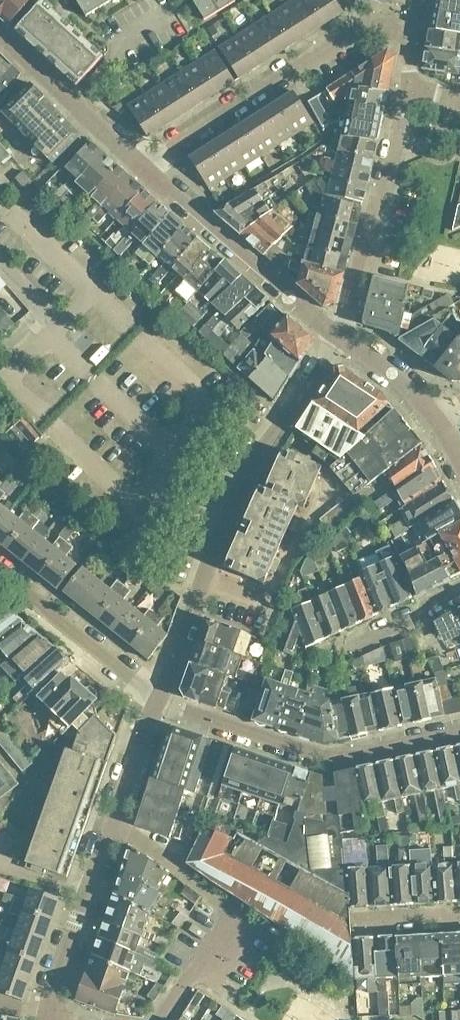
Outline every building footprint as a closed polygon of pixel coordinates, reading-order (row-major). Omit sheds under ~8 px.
[(31,0),(0,0),(0,16),(1,17),(9,24),(31,0)] [(73,28),(57,14),(42,0),(15,30),(31,44),(46,58),(73,28)] [(100,0),(76,0),(86,16),(104,5),(100,0)] [(235,0),(192,0),(204,20),(235,1),(235,0)] [(310,0),(292,0),(287,3),(307,34),(324,23),(310,0)] [(335,0),(310,0),(324,23),(342,12),(335,0)] [(432,11),(459,16),(459,0),(434,0),(432,11)] [(307,34),(287,3),(270,14),(290,45),(307,34)] [(432,11),(430,24),(429,24),(428,28),(459,34),(459,16),(432,11)] [(290,45),(270,14),(253,25),(273,56),(290,45)] [(213,23),(207,27),(212,36),(219,32),(213,23)] [(273,56),(253,25),(235,36),(255,67),(273,56)] [(76,85),(103,56),(88,42),(73,28),(46,58),(61,71),(76,85)] [(428,28),(427,34),(428,34),(426,46),(459,52),(459,34),(428,28)] [(255,67),(235,36),(218,47),(238,79),(255,67)] [(434,70),(436,74),(442,75),(445,71),(458,74),(459,61),(459,62),(459,52),(426,46),(423,68),(434,70)] [(234,81),(214,50),(196,61),(216,92),(234,81)] [(388,91),(396,55),(387,50),(324,91),(330,101),(334,99),(334,101),(346,93),(347,90),(354,90),(355,88),(388,91)] [(15,82),(21,72),(5,57),(0,52),(0,105),(15,82)] [(216,92),(196,61),(179,72),(198,103),(216,92)] [(198,103),(179,72),(161,83),(181,114),(198,103)] [(80,135),(51,105),(52,104),(31,83),(2,111),(36,145),(35,146),(52,163),(80,135)] [(181,114),(161,83),(144,94),(164,125),(181,114)] [(384,108),(388,91),(355,88),(354,90),(347,90),(346,93),(344,101),(384,108)] [(313,122),(302,105),(293,91),(276,102),(295,133),(313,122)] [(164,125),(144,94),(126,105),(146,137),(164,125)] [(333,122),(318,96),(308,101),(324,127),(333,122)] [(337,121),(345,119),(380,124),(384,108),(344,101),(341,100),(340,107),(341,107),(337,121)] [(295,133),(276,102),(258,113),(278,144),(295,133)] [(278,144),(258,113),(241,124),(261,155),(278,144)] [(338,128),(336,133),(376,141),(380,124),(345,119),(343,127),(338,128)] [(261,155),(241,124),(224,135),(244,166),(261,155)] [(376,141),(336,133),(335,141),(338,142),(337,149),(372,156),(376,141)] [(244,166),(224,135),(207,146),(227,177),(244,166)] [(69,191),(103,153),(90,141),(66,167),(74,174),(63,185),(69,191)] [(10,155),(0,143),(0,163),(10,155)] [(227,177),(207,146),(189,157),(209,188),(227,177)] [(324,162),(334,164),(369,171),(372,156),(337,149),(335,159),(325,157),(324,162)] [(90,194),(116,164),(103,153),(69,191),(61,199),(66,204),(75,196),(83,187),(90,194)] [(94,216),(130,176),(116,164),(90,194),(97,201),(88,211),(94,216)] [(330,179),(365,186),(369,171),(334,164),(330,179)] [(32,182),(23,171),(15,177),(25,189),(32,182)] [(117,219),(143,188),(130,176),(94,216),(99,222),(109,212),(117,219)] [(325,193),(327,193),(361,202),(365,186),(330,179),(328,186),(322,176),(316,180),(325,193)] [(326,197),(327,193),(325,193),(316,180),(315,178),(306,184),(317,201),(320,202),(317,213),(322,214),(356,223),(361,206),(326,197)] [(261,200),(262,199),(263,199),(269,195),(270,194),(266,187),(267,186),(263,181),(216,212),(230,224),(261,200)] [(63,185),(55,193),(61,199),(69,191),(63,185)] [(114,250),(157,200),(143,188),(117,219),(124,226),(116,235),(114,233),(105,242),(114,250)] [(270,211),(272,210),(276,206),(269,195),(263,199),(262,199),(261,200),(230,224),(241,233),(270,211)] [(143,243),(170,212),(157,200),(114,250),(118,255),(135,236),(143,243)] [(291,227),(284,220),(272,210),(270,211),(241,233),(264,254),(276,243),(285,234),(291,227)] [(352,240),(356,223),(322,214),(317,213),(308,211),(306,223),(301,222),(300,226),(300,227),(352,240)] [(155,256),(184,224),(170,212),(143,243),(151,250),(143,259),(148,264),(155,256)] [(169,268),(198,236),(184,224),(155,256),(163,263),(150,278),(157,284),(168,272),(170,269),(169,268)] [(348,258),(352,240),(300,227),(298,234),(311,237),(308,247),(346,257),(348,258)] [(169,268),(170,269),(177,275),(160,294),(166,300),(173,293),(184,281),(211,248),(198,236),(169,268)] [(292,259),(276,243),(264,254),(288,275),(289,271),(292,261),(292,259)] [(342,275),(346,257),(308,247),(306,258),(293,255),(293,256),(292,259),(292,261),(342,275)] [(197,292),(224,260),(211,248),(184,281),(197,292)] [(212,304),(242,276),(239,274),(229,265),(228,264),(228,265),(225,262),(225,261),(224,260),(197,292),(198,293),(180,313),(194,326),(205,313),(196,305),(204,297),(212,304)] [(334,306),(342,275),(292,261),(289,271),(301,273),(298,283),(327,309),(334,306)] [(204,337),(255,288),(251,284),(251,285),(243,277),(242,276),(212,304),(209,308),(216,314),(200,333),(204,337)] [(432,299),(434,291),(424,288),(374,276),(370,293),(389,298),(404,302),(406,293),(422,296),(432,299)] [(255,288),(204,337),(212,344),(219,350),(226,342),(219,335),(232,321),(239,327),(268,300),(258,291),(258,290),(255,288)] [(381,329),(389,298),(370,293),(362,324),(381,329)] [(435,316),(454,305),(448,294),(429,305),(429,306),(435,316)] [(411,303),(404,302),(389,298),(381,329),(387,331),(396,338),(399,336),(405,314),(409,315),(411,303)] [(433,316),(434,320),(400,339),(419,355),(445,322),(445,323),(450,315),(449,312),(459,306),(459,301),(454,305),(435,316),(433,316)] [(311,336),(271,303),(254,318),(267,329),(276,334),(274,337),(300,361),(311,343),(311,336)] [(435,316),(429,306),(411,317),(414,322),(407,326),(409,330),(432,317),(433,316),(435,316)] [(15,324),(0,307),(0,338),(2,336),(15,324)] [(445,322),(419,355),(435,367),(457,338),(446,329),(448,325),(445,323),(445,322)] [(300,361),(274,337),(276,334),(267,329),(262,336),(271,341),(266,348),(263,347),(261,350),(290,377),(300,361)] [(232,364),(252,343),(242,334),(222,355),(232,364)] [(457,338),(435,367),(453,381),(454,381),(458,381),(459,382),(459,381),(459,338),(457,338)] [(287,381),(254,350),(238,368),(274,400),(275,401),(287,381)] [(389,403),(380,392),(343,367),(335,369),(326,383),(349,397),(341,410),(363,426),(389,403)] [(363,426),(341,410),(349,397),(326,383),(313,401),(365,434),(370,431),(363,426)] [(330,466),(365,434),(313,401),(296,427),(313,439),(310,444),(330,466)] [(367,485),(423,442),(394,409),(370,431),(365,434),(330,466),(354,494),(367,485)] [(38,429),(26,415),(15,425),(31,445),(40,437),(41,438),(43,437),(42,436),(43,436),(41,433),(38,429)] [(31,445),(15,425),(6,433),(23,452),(31,445)] [(381,498),(432,462),(432,461),(431,458),(431,457),(430,456),(430,457),(423,444),(424,443),(423,442),(387,470),(391,478),(383,484),(385,488),(379,493),(381,497),(381,498)] [(298,521),(292,518),(299,504),(304,507),(322,466),(282,449),(265,488),(259,486),(224,566),(263,583),(270,568),(276,571),(281,560),(275,557),(281,544),(288,529),(293,532),(298,521)] [(405,505),(443,480),(443,479),(442,480),(436,467),(435,465),(435,466),(433,463),(434,462),(433,461),(432,461),(432,462),(381,498),(381,497),(377,501),(380,508),(399,494),(405,505)] [(19,462),(12,471),(23,480),(30,472),(19,462)] [(419,522),(454,500),(443,480),(405,505),(402,507),(406,515),(394,522),(395,524),(389,528),(394,537),(413,525),(419,522)] [(367,485),(354,494),(359,502),(372,492),(367,485)] [(328,529),(360,504),(351,493),(320,519),(328,529)] [(459,522),(459,511),(454,500),(419,522),(424,529),(429,539),(430,539),(459,522)] [(8,511),(0,504),(0,521),(8,511)] [(23,561),(42,537),(32,530),(45,513),(39,508),(34,515),(32,515),(6,547),(23,561)] [(351,533),(371,517),(365,509),(344,525),(351,533)] [(32,515),(26,510),(19,519),(8,511),(0,521),(0,542),(6,547),(32,515)] [(459,546),(459,522),(430,539),(436,550),(438,549),(442,556),(459,546)] [(426,541),(429,539),(424,529),(417,533),(413,525),(394,537),(390,540),(399,555),(400,555),(408,551),(403,542),(413,536),(418,545),(426,541)] [(334,544),(338,553),(349,548),(341,531),(334,544)] [(40,574),(66,541),(60,536),(52,546),(42,537),(23,561),(40,574)] [(57,588),(76,565),(66,557),(73,547),(66,541),(40,574),(57,588)] [(418,545),(408,551),(400,555),(411,576),(416,595),(446,579),(436,559),(426,541),(418,545)] [(413,598),(395,557),(390,545),(376,551),(376,552),(372,554),(394,606),(413,598)] [(81,604),(99,581),(89,573),(106,552),(99,546),(82,567),(63,590),(81,604)] [(442,556),(439,558),(450,578),(459,573),(459,546),(442,556)] [(325,548),(312,554),(315,562),(329,557),(325,548)] [(394,606),(372,554),(356,561),(377,614),(394,606)] [(377,614),(356,561),(348,564),(355,580),(345,585),(360,622),(377,614)] [(154,578),(147,588),(160,597),(167,587),(154,578)] [(98,618),(124,585),(117,580),(110,589),(99,581),(81,604),(98,618)] [(343,629),(360,622),(345,585),(335,589),(331,582),(325,585),(343,629)] [(114,631),(133,608),(123,600),(131,590),(124,585),(98,618),(114,631)] [(325,637),(343,629),(325,585),(317,588),(321,597),(311,601),(325,637)] [(325,637),(311,601),(307,588),(298,591),(303,605),(290,611),(300,632),(306,645),(325,637)] [(131,645),(158,612),(151,606),(143,616),(133,608),(114,631),(131,645)] [(23,621),(6,608),(0,613),(0,639),(23,621)] [(433,622),(439,636),(456,628),(458,631),(459,630),(459,608),(433,622)] [(293,650),(300,632),(290,611),(275,648),(293,655),(295,651),(293,650)] [(149,658),(167,635),(157,626),(164,617),(158,612),(131,645),(149,658)] [(241,632),(242,629),(206,617),(198,640),(235,652),(242,632),(241,632)] [(38,634),(23,621),(0,639),(0,648),(3,652),(0,654),(0,664),(38,634)] [(15,683),(21,677),(22,677),(54,647),(38,634),(0,664),(0,667),(1,666),(15,683)] [(402,641),(405,654),(417,651),(411,639),(402,641)] [(235,677),(243,655),(235,652),(198,640),(190,663),(226,675),(226,674),(235,677)] [(266,644),(260,661),(268,664),(274,647),(266,644)] [(54,647),(22,677),(28,684),(13,698),(20,705),(70,659),(69,659),(54,647)] [(385,660),(382,648),(362,657),(364,665),(385,660)] [(429,673),(440,671),(438,657),(427,659),(429,673)] [(362,659),(352,661),(354,671),(365,668),(362,659)] [(227,675),(226,675),(190,663),(181,690),(185,697),(223,710),(229,691),(222,689),(227,675)] [(88,707),(97,699),(95,698),(97,691),(90,685),(84,687),(71,675),(68,679),(61,672),(36,695),(54,713),(48,719),(63,732),(61,733),(61,734),(62,734),(62,735),(64,733),(72,724),(88,707)] [(266,680),(256,676),(253,684),(264,687),(266,680)] [(440,700),(437,686),(435,677),(412,683),(421,720),(430,718),(430,717),(443,714),(440,700)] [(275,727),(275,726),(288,687),(266,680),(264,687),(260,699),(256,712),(253,719),(275,727)] [(297,733),(311,694),(310,694),(312,688),(310,687),(310,682),(307,682),(307,692),(309,692),(309,694),(288,687),(275,726),(297,733)] [(337,739),(328,702),(328,700),(331,696),(331,694),(331,690),(314,685),(313,687),(312,686),(313,683),(310,682),(310,687),(312,688),(310,694),(311,694),(297,733),(297,734),(323,742),(322,743),(337,740),(337,739)] [(421,720),(412,683),(392,687),(400,724),(413,721),(413,722),(421,720)] [(358,735),(347,688),(348,687),(348,684),(338,686),(341,699),(330,701),(332,696),(331,696),(328,700),(328,702),(337,739),(349,736),(349,737),(358,735)] [(378,729),(370,692),(358,695),(356,685),(348,687),(347,688),(358,735),(366,733),(366,732),(378,729)] [(400,724),(392,687),(370,692),(378,729),(378,730),(400,725),(400,724)] [(256,712),(260,699),(250,697),(246,708),(256,712)] [(440,700),(443,714),(443,715),(459,711),(459,697),(440,700)] [(67,877),(116,735),(98,717),(88,707),(72,724),(77,729),(79,731),(75,741),(70,739),(27,863),(25,867),(30,869),(44,874),(46,869),(67,877)] [(23,771),(32,763),(5,731),(0,725),(0,744),(23,771)] [(185,788),(202,736),(174,727),(167,730),(151,776),(185,788)] [(239,803),(255,753),(232,745),(224,767),(219,782),(215,795),(239,803)] [(455,746),(435,750),(443,788),(455,785),(458,800),(459,799),(459,768),(455,746)] [(443,788),(435,750),(414,755),(423,793),(434,790),(442,827),(450,825),(448,817),(442,788),(443,788)] [(239,803),(257,809),(260,801),(274,760),(255,753),(239,803)] [(423,793),(414,755),(394,759),(402,797),(414,795),(419,820),(427,818),(422,793),(423,793)] [(402,797),(394,759),(374,764),(382,802),(394,799),(397,813),(404,811),(402,797)] [(279,805),(292,766),(274,760),(260,801),(257,809),(276,815),(278,807),(279,805)] [(3,784),(0,787),(0,798),(19,783),(0,761),(0,780),(3,784)] [(382,802),(374,764),(353,768),(361,806),(374,804),(380,834),(388,833),(382,802)] [(296,819),(310,772),(292,766),(279,805),(296,810),(294,819),(296,819)] [(361,806),(356,784),(353,768),(334,773),(336,783),(345,842),(366,837),(368,837),(361,806)] [(349,904),(345,842),(336,783),(326,784),(325,775),(322,776),(310,772),(296,819),(293,826),(288,841),(270,838),(268,837),(274,819),(276,815),(257,809),(239,803),(215,795),(209,818),(186,863),(287,932),(354,978),(349,907),(349,904)] [(179,805),(185,788),(151,776),(151,777),(146,794),(179,805)] [(179,805),(146,794),(141,809),(174,820),(179,808),(179,805)] [(169,837),(174,820),(141,809),(135,826),(144,828),(169,837)] [(448,817),(450,825),(459,823),(459,818),(459,814),(448,817)] [(288,841),(293,826),(275,819),(274,819),(268,837),(270,838),(288,841)] [(371,906),(368,869),(369,869),(366,837),(345,842),(349,904),(349,907),(371,906)] [(435,903),(433,865),(432,865),(431,842),(421,843),(423,866),(412,866),(414,904),(435,903)] [(169,872),(153,861),(154,859),(147,855),(146,856),(130,845),(126,855),(164,880),(169,872)] [(392,906),(390,868),(389,868),(388,845),(376,846),(377,868),(369,869),(368,869),(371,906),(391,905),(392,906)] [(457,902),(454,864),(453,845),(444,845),(445,864),(433,865),(435,903),(457,902)] [(414,904),(412,866),(411,862),(410,862),(409,848),(399,848),(400,867),(390,868),(392,906),(414,904)] [(164,880),(126,855),(123,863),(123,864),(122,866),(158,889),(164,880)] [(172,899),(158,889),(122,866),(120,871),(119,872),(120,873),(114,891),(148,914),(149,914),(157,902),(167,908),(169,905),(176,910),(179,905),(172,900),(172,899)] [(52,918),(59,897),(31,888),(26,901),(15,897),(12,904),(52,918)] [(142,933),(148,914),(114,891),(104,921),(141,937),(149,940),(151,937),(142,933)] [(45,939),(52,918),(12,904),(9,912),(21,917),(17,929),(45,939)] [(138,945),(141,937),(104,921),(99,935),(135,952),(145,956),(156,961),(159,954),(147,948),(138,945)] [(45,939),(17,929),(12,942),(1,938),(0,939),(0,946),(37,959),(45,939)] [(442,935),(444,976),(459,975),(459,934),(442,935)] [(130,969),(135,952),(99,935),(92,954),(111,962),(130,969)] [(444,976),(442,935),(420,936),(422,986),(426,985),(425,978),(444,976)] [(386,977),(399,977),(397,938),(397,936),(374,938),(378,992),(379,1016),(389,1015),(388,991),(387,991),(386,977)] [(422,986),(420,936),(397,938),(399,977),(400,984),(413,983),(413,986),(421,986),(422,986)] [(378,992),(374,938),(352,939),(355,979),(368,978),(368,992),(378,992)] [(37,959),(0,946),(0,969),(2,970),(30,980),(37,959)] [(156,961),(145,956),(135,952),(130,969),(140,974),(144,963),(154,968),(157,962),(156,961)] [(103,984),(111,962),(92,954),(86,972),(85,971),(84,976),(103,984)] [(124,985),(130,970),(129,970),(130,969),(111,962),(103,984),(123,991),(125,985),(124,985)] [(30,980),(2,970),(0,976),(0,992),(23,1000),(30,980)] [(95,1006),(103,984),(84,976),(76,999),(95,1006)] [(115,1013),(123,991),(103,984),(95,1006),(115,1013)] [(199,990),(179,1019),(189,1019),(196,1010),(195,1010),(206,994),(199,990)] [(423,1016),(422,999),(422,996),(417,996),(410,1002),(410,1005),(399,1006),(399,1015),(411,1015),(417,1015),(424,1019),(424,1016),(423,1016)] [(223,1019),(229,1011),(222,1006),(216,1014),(223,1019)] [(229,1011),(223,1019),(233,1019),(236,1015),(229,1011)] [(459,1011),(446,1012),(446,1019),(459,1019),(459,1011)]
